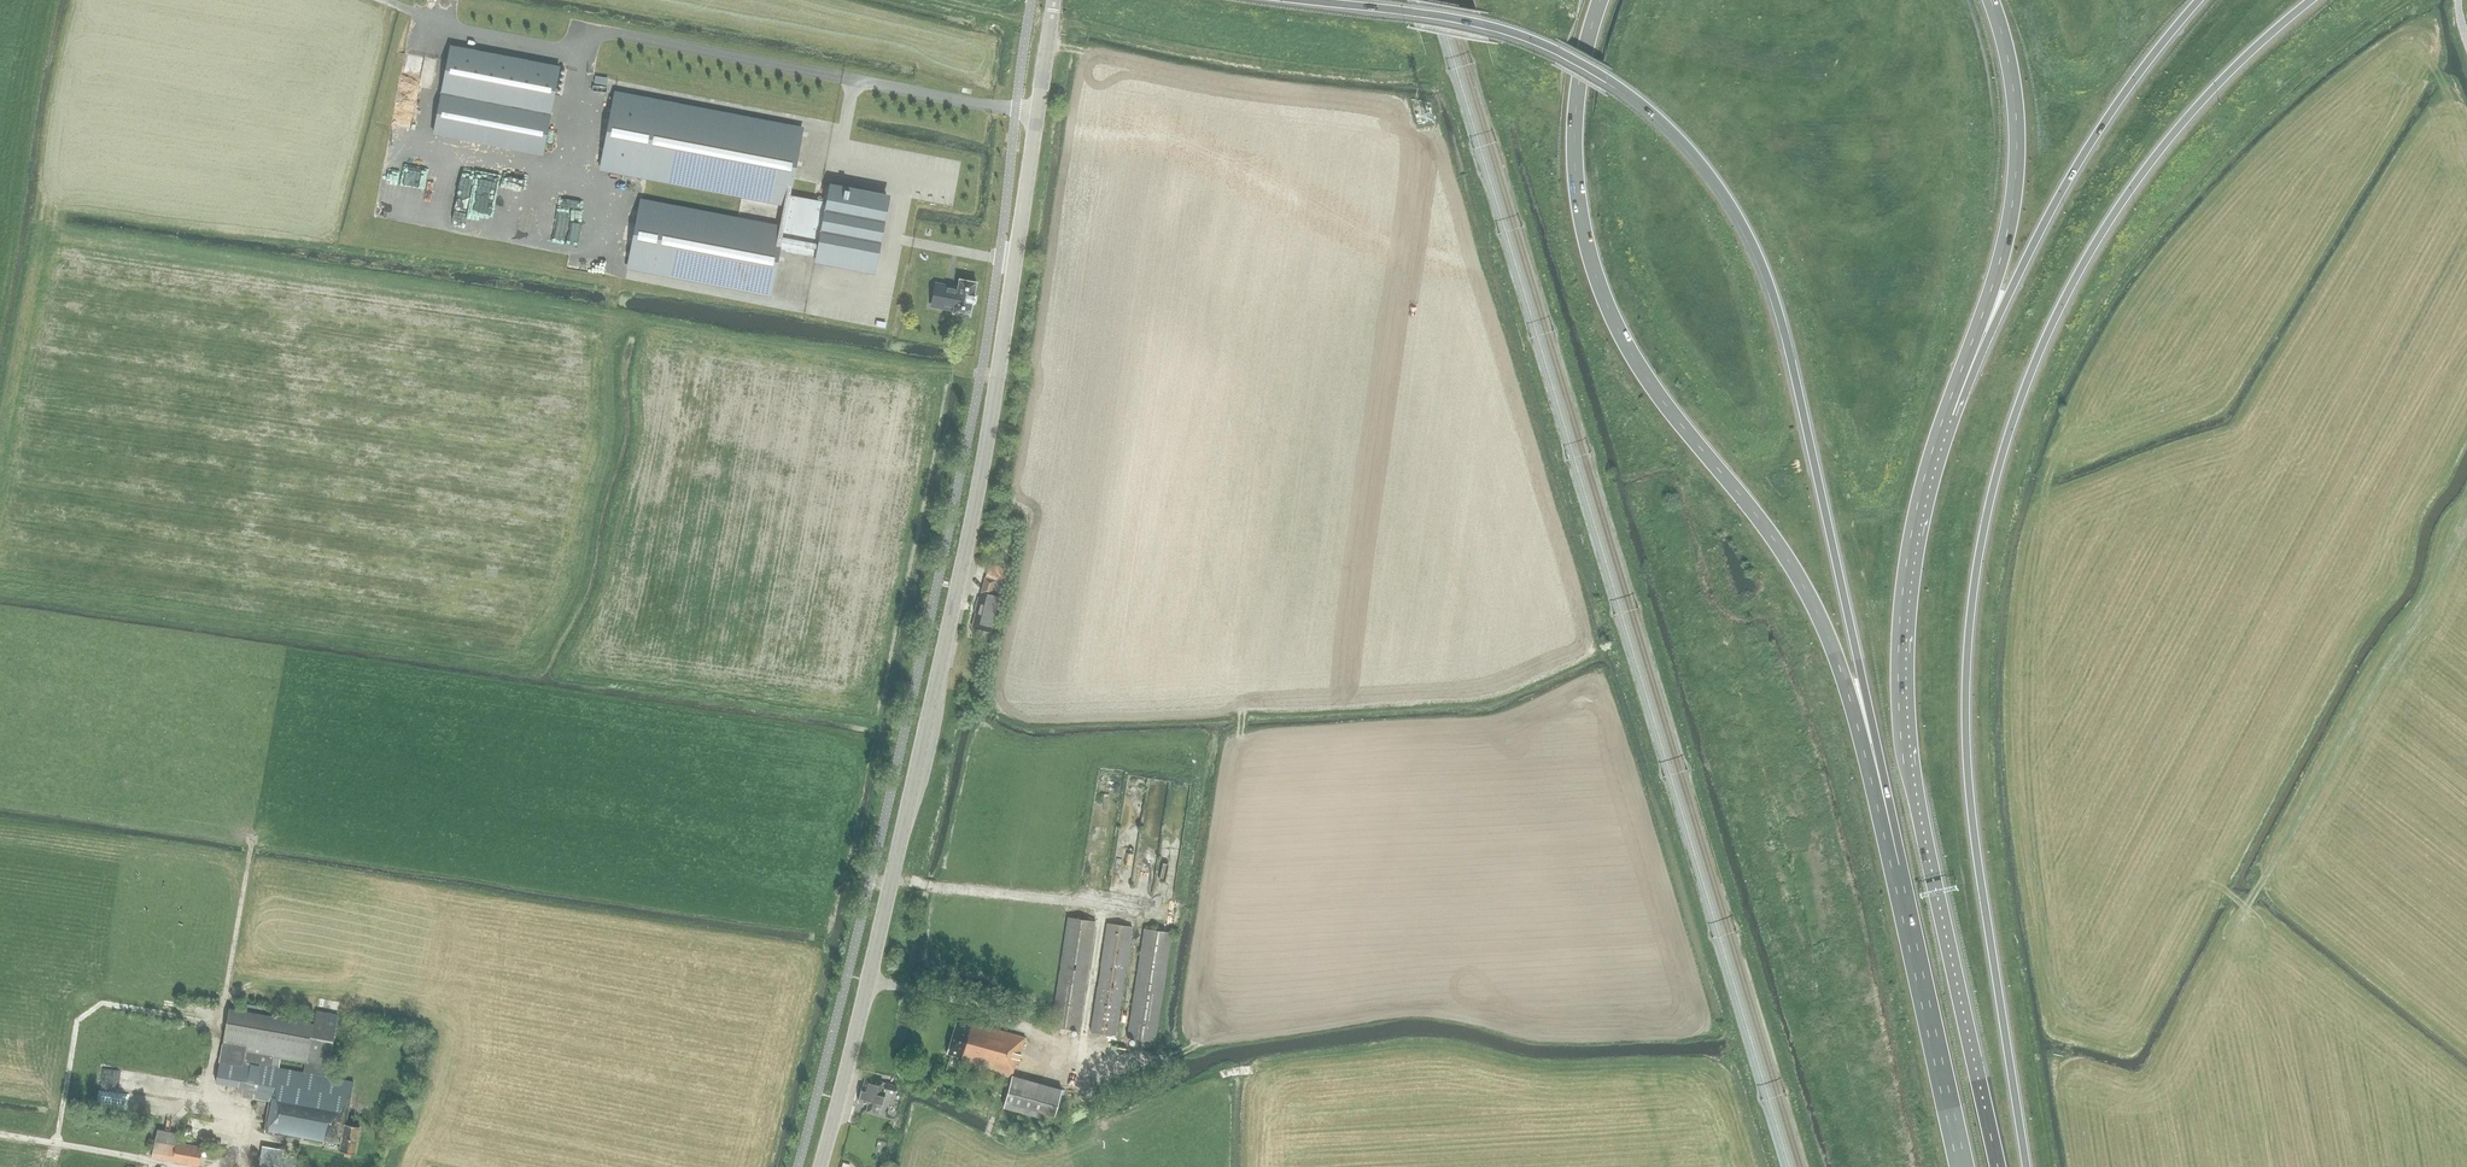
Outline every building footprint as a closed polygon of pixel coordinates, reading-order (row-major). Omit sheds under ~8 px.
[(559,68),(450,46),(448,60),(442,92),(443,92),(537,110),(529,152),(542,154),(550,113),(559,68)] [(605,79),(603,86),(614,88),(615,81),(605,79)] [(816,257),(873,268),(873,266),(875,266),(877,259),(875,258),(885,205),(887,197),(830,186),(828,197),(823,196),(822,201),(789,195),(802,129),(615,93),(610,117),(652,125),(647,152),(605,144),(600,168),(742,196),(784,204),(780,227),(737,219),(641,201),(628,267),(739,289),(770,295),(778,250),(816,257)] [(959,279),(957,288),(935,284),(931,305),(953,310),(952,313),(970,316),(976,282),(959,279)] [(986,576),(981,592),(984,593),(982,599),(978,597),(974,613),(975,613),(971,627),(983,630),(988,632),(1006,567),(990,563),(986,576)] [(1078,1030),(1095,922),(1067,918),(1051,1026),(1078,1030)] [(1115,1035),(1132,927),(1107,924),(1090,1032),(1115,1035)] [(1154,1041),(1171,933),(1144,929),(1127,1037),(1154,1041)] [(247,1005),(246,1011),(263,1014),(264,1008),(247,1005)] [(346,1124),(353,1081),(327,1076),(338,1014),(316,1010),(314,1024),(230,1008),(216,1079),(257,1087),(254,1102),(269,1105),(266,1120),(267,1120),(264,1132),(323,1143),(324,1140),(341,1143),(340,1151),(354,1154),(360,1127),(346,1124)] [(992,1073),(1010,1078),(1013,1066),(1016,1067),(1024,1038),(970,1022),(969,1025),(956,1021),(947,1053),(957,1056),(956,1059),(993,1070),(992,1073)] [(1062,1088),(1011,1075),(1003,1108),(1053,1121),(1062,1088)] [(882,1100),(884,1092),(885,1092),(885,1093),(894,1095),(897,1085),(888,1082),(888,1084),(866,1078),(864,1087),(862,1086),(858,1101),(868,1104),(866,1111),(874,1113),(876,1106),(880,1107),(882,1100)] [(176,1145),(154,1141),(152,1158),(199,1166),(202,1146),(176,1142),(176,1145)] [(281,1163),(293,1166),(295,1157),(283,1154),(284,1150),(262,1146),(258,1166),(280,1166),(281,1163)] [(852,1161),(845,1158),(842,1166),(850,1166),(852,1161)]
